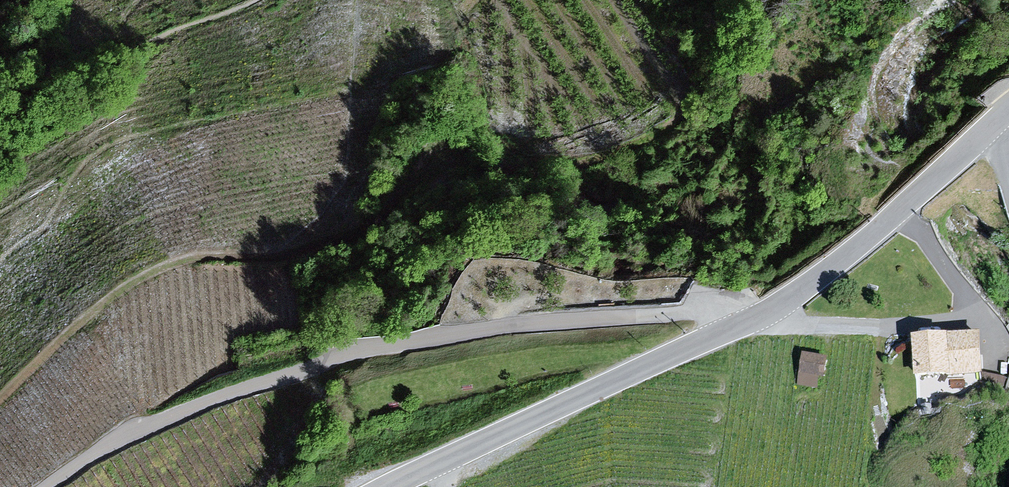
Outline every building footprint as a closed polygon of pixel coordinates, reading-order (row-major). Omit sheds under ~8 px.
[(979,335),(916,337),(918,372),(980,370),(979,335)] [(804,353),(799,383),(822,387),(827,358),(804,353)]
